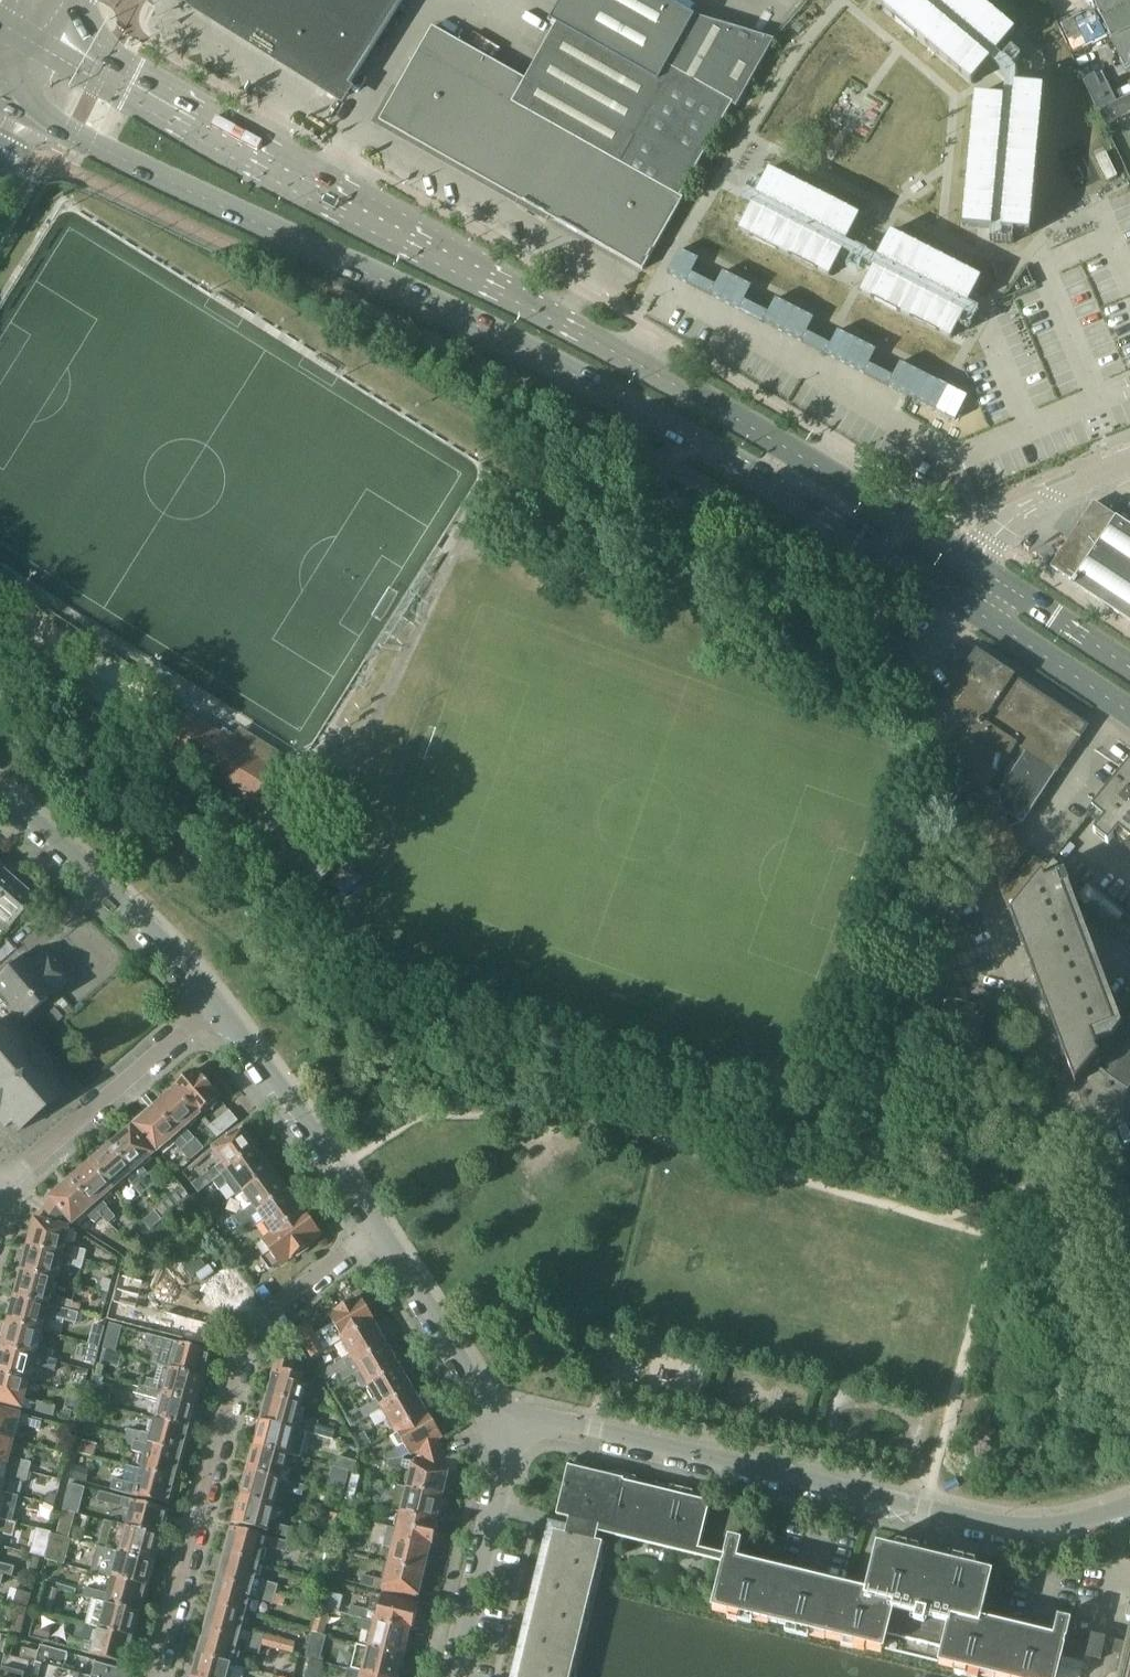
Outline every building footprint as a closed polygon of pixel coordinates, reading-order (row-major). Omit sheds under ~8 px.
[(206,4),(201,12),(342,100),(404,0),(205,0),(206,4)] [(774,40),(695,17),(665,0),(562,0),(550,21),(556,24),(526,79),(433,27),(380,121),(643,269),(684,198),(683,197),(686,193),(683,191),(732,104),(737,107),(774,40)] [(883,7),(972,83),(991,61),(919,0),(889,0),(883,7)] [(996,54),(1015,31),(978,0),(933,0),(996,54)] [(1111,40),(1126,70),(1129,68),(1129,0),(1093,0),(1111,40)] [(1093,76),(1083,81),(1082,81),(1097,111),(1098,111),(1115,102),(1106,86),(1099,89),(1093,76)] [(1015,84),(1001,229),(1030,232),(1044,87),(1015,84)] [(975,95),(963,226),(992,228),(1004,98),(975,95)] [(1115,102),(1098,111),(1105,126),(1129,114),(1129,95),(1115,102)] [(1106,153),(1096,157),(1108,181),(1118,176),(1106,153)] [(769,169),(756,195),(847,242),(860,215),(769,169)] [(752,203),(739,229),(830,276),(843,249),(752,203)] [(891,231),(877,257),(969,304),(982,278),(891,231)] [(681,250),(668,274),(956,421),(969,397),(901,363),(894,377),(870,365),(877,350),(839,331),(832,345),(808,333),(815,319),(776,299),(769,313),(745,301),(753,287),(724,272),(716,286),(693,274),(700,260),(681,250)] [(874,265),(860,291),(951,338),(965,311),(874,265)] [(697,506),(667,488),(653,510),(684,528),(697,506)] [(1093,504),(1051,568),(1073,582),(1072,584),(1129,622),(1129,528),(1093,504)] [(1015,843),(1009,828),(1022,823),(1056,773),(1087,727),(1013,678),(1014,676),(999,666),(998,668),(977,654),(963,675),(962,675),(936,713),(1010,913),(1048,867),(1014,844),(1015,843)] [(111,719),(93,707),(86,717),(103,729),(111,719)] [(168,752),(253,805),(251,808),(263,821),(251,834),(315,892),(346,857),(281,799),(280,801),(263,790),(277,768),(233,740),(235,736),(224,729),(222,733),(191,715),(168,752)] [(158,737),(154,743),(159,747),(164,740),(158,737)] [(1109,847),(1119,834),(1129,843),(1129,765),(1092,812),(1104,822),(1094,835),(1109,847)] [(1053,860),(1048,867),(1010,913),(1075,1084),(1099,1054),(1091,1034),(1115,1026),(1066,898),(1065,898),(1062,890),(1070,887),(1065,874),(1063,868),(1053,860)] [(12,882),(4,874),(6,872),(0,867),(0,896),(12,882)] [(913,887),(917,872),(904,868),(900,884),(913,887)] [(0,896),(0,933),(2,935),(33,900),(31,898),(33,895),(23,887),(21,889),(12,882),(0,896)] [(1089,882),(1076,897),(1114,928),(1126,913),(1089,882)] [(4,1129),(10,1123),(18,1132),(61,1095),(54,1086),(60,1080),(48,1066),(50,1064),(48,1062),(46,1064),(35,1052),(38,1050),(36,1048),(34,1050),(23,1037),(25,1035),(24,1033),(21,1035),(14,1027),(68,981),(45,954),(30,966),(22,956),(0,974),(0,1124),(4,1129)] [(898,1003),(889,1037),(975,1058),(988,1007),(952,999),(948,1015),(898,1003)] [(1091,1064),(1128,1091),(1129,1088),(1129,1016),(1091,1064)] [(195,1070),(174,1088),(176,1090),(198,1116),(219,1098),(217,1095),(219,1094),(199,1071),(197,1073),(195,1070)] [(166,1099),(156,1107),(198,1155),(205,1149),(195,1137),(195,1138),(185,1127),(198,1116),(176,1090),(174,1092),(171,1092),(166,1096),(166,1099)] [(139,1122),(136,1125),(158,1150),(171,1139),(191,1161),(198,1155),(156,1107),(147,1115),(144,1115),(139,1119),(139,1122)] [(217,1138),(239,1121),(230,1110),(208,1127),(217,1138)] [(121,1137),(111,1146),(149,1189),(156,1183),(140,1165),(154,1154),(132,1128),(129,1130),(126,1130),(121,1134),(121,1137)] [(223,1162),(192,1184),(198,1192),(210,1184),(257,1150),(250,1140),(251,1138),(245,1129),(243,1131),(241,1128),(213,1148),(223,1162)] [(94,1161),(91,1163),(113,1188),(126,1178),(141,1196),(149,1189),(111,1146),(102,1154),(99,1153),(94,1158),(94,1161)] [(257,1150),(210,1184),(215,1191),(233,1179),(242,1193),(274,1170),(266,1158),(264,1160),(257,1150)] [(81,1172),(71,1180),(103,1217),(108,1224),(116,1217),(100,1200),(113,1188),(91,1163),(89,1165),(86,1164),(81,1169),(81,1172)] [(252,1205),(235,1218),(241,1226),(288,1192),(280,1182),(282,1181),(274,1170),(242,1193),(252,1205)] [(49,1202),(40,1214),(61,1222),(66,1215),(73,1223),(85,1213),(92,1221),(96,1223),(103,1217),(71,1180),(62,1188),(59,1188),(54,1192),(54,1195),(51,1198),(49,1202)] [(183,1187),(162,1205),(169,1214),(190,1196),(183,1187)] [(288,1192),(241,1226),(246,1234),(263,1221),(273,1235),(305,1212),(297,1201),(295,1202),(288,1192)] [(206,1203),(203,1205),(210,1215),(218,1209),(213,1201),(209,1201),(206,1203)] [(169,1214),(162,1205),(143,1221),(151,1230),(169,1214)] [(271,1252),(262,1258),(271,1271),(282,1263),(283,1265),(312,1244),(310,1241),(319,1234),(317,1232),(320,1231),(305,1211),(305,1212),(273,1235),(263,1242),(271,1252)] [(32,1234),(29,1246),(62,1254),(66,1241),(73,1243),(76,1231),(69,1228),(36,1219),(35,1223),(32,1224),(31,1231),(32,1234)] [(145,1242),(137,1232),(128,1239),(136,1249),(145,1242)] [(198,1259),(167,1280),(219,1317),(233,1307),(214,1280),(225,1272),(205,1243),(192,1252),(198,1259)] [(23,1259),(22,1265),(23,1268),(23,1271),(55,1279),(59,1263),(82,1269),(85,1260),(71,1256),(62,1254),(29,1246),(26,1258),(23,1259)] [(73,1247),(71,1256),(85,1260),(87,1250),(73,1247)] [(19,1284),(16,1296),(72,1311),(74,1301),(51,1295),(55,1279),(23,1271),(22,1274),(19,1275),(17,1282),(19,1284)] [(113,1280),(103,1277),(100,1290),(110,1293),(113,1280)] [(148,1315),(145,1329),(179,1338),(182,1325),(214,1334),(219,1317),(167,1280),(157,1317),(148,1315)] [(10,1310),(9,1316),(10,1319),(9,1322),(42,1330),(46,1315),(48,1316),(82,1325),(84,1314),(80,1313),(72,1311),(16,1296),(13,1309),(10,1310)] [(301,1332),(299,1333),(312,1357),(344,1339),(375,1321),(362,1298),(356,1302),(355,1299),(335,1311),(337,1313),(330,1317),(335,1324),(317,1334),(312,1326),(310,1327),(309,1325),(300,1330),(301,1332)] [(350,1355),(321,1372),(325,1381),(336,1374),(337,1374),(387,1346),(380,1335),(383,1334),(376,1322),(375,1321),(344,1339),(353,1354),(350,1355)] [(6,1335),(3,1347),(49,1359),(49,1358),(51,1350),(38,1346),(42,1330),(9,1322),(9,1325),(6,1326),(4,1333),(6,1335)] [(90,1343),(101,1346),(106,1328),(95,1325),(90,1343)] [(149,1334),(146,1344),(157,1347),(153,1364),(160,1366),(205,1378),(209,1364),(206,1364),(210,1351),(149,1334)] [(107,1336),(103,1349),(104,1350),(116,1353),(120,1340),(107,1336)] [(101,1346),(90,1343),(85,1362),(97,1365),(101,1346)] [(271,1381),(267,1395),(302,1404),(306,1386),(304,1386),(306,1381),(300,1379),(302,1375),(291,1372),(293,1364),(305,1353),(298,1343),(280,1360),(279,1360),(273,1382),(271,1381)] [(387,1346),(337,1374),(342,1383),(360,1372),(362,1371),(370,1385),(402,1367),(395,1355),(393,1356),(387,1346)] [(29,1381),(37,1383),(39,1371),(43,1368),(56,1371),(59,1360),(49,1358),(49,1359),(3,1347),(0,1358),(0,1374),(29,1381)] [(104,1350),(101,1363),(120,1368),(123,1355),(116,1353),(104,1350)] [(142,1377),(140,1387),(196,1403),(199,1391),(201,1391),(205,1378),(160,1366),(156,1381),(142,1377)] [(378,1399),(347,1418),(352,1427),(370,1416),(413,1391),(407,1380),(409,1379),(402,1367),(370,1385),(378,1399)] [(22,1407),(29,1381),(0,1374),(0,1402),(22,1407)] [(93,1381),(88,1401),(108,1406),(114,1387),(103,1384),(105,1377),(94,1374),(92,1381),(93,1381)] [(140,1387),(137,1396),(161,1402),(156,1419),(191,1429),(195,1415),(192,1415),(196,1403),(140,1387)] [(413,1391),(370,1416),(375,1426),(389,1418),(396,1430),(428,1412),(421,1400),(419,1402),(413,1391)] [(266,1409),(263,1421),(319,1436),(319,1435),(334,1440),(334,1439),(337,1430),(298,1419),(302,1404),(267,1395),(264,1408),(266,1409)] [(33,1401),(31,1410),(45,1413),(54,1416),(56,1406),(48,1404),(34,1400),(33,1401)] [(13,1441),(17,1425),(18,1425),(27,1427),(28,1426),(41,1430),(43,1420),(0,1409),(0,1437),(13,1441)] [(428,1412),(396,1430),(410,1454),(420,1449),(421,1454),(441,1442),(440,1437),(442,1436),(428,1412)] [(128,1428),(126,1438),(182,1453),(185,1441),(188,1442),(191,1429),(156,1419),(152,1435),(128,1428)] [(257,1432),(254,1445),(289,1455),(293,1438),(316,1445),(319,1436),(263,1421),(260,1433),(257,1432)] [(372,1445),(365,1433),(355,1438),(362,1450),(372,1445)] [(30,1472),(33,1463),(9,1456),(13,1441),(0,1437),(0,1464),(30,1472)] [(126,1438),(123,1448),(146,1454),(142,1470),(177,1479),(181,1466),(179,1465),(182,1453),(126,1438)] [(83,1439),(80,1453),(95,1457),(99,1443),(83,1439)] [(414,1461),(408,1487),(444,1496),(447,1482),(445,1482),(448,1469),(441,1442),(421,1454),(423,1463),(414,1461)] [(253,1459),(249,1471),(282,1480),(291,1483),(292,1483),(294,1474),(284,1471),(289,1455),(254,1445),(250,1459),(253,1459)] [(384,1455),(380,1461),(380,1462),(390,1461),(403,1459),(397,1447),(384,1455)] [(390,1461),(388,1467),(402,1470),(405,1459),(405,1457),(403,1459),(390,1461)] [(4,1475),(45,1485),(47,1477),(30,1472),(0,1464),(0,1489),(4,1475)] [(562,1491),(556,1515),(569,1518),(565,1533),(554,1530),(518,1676),(570,1676),(603,1542),(596,1540),(599,1525),(698,1549),(710,1502),(624,1481),(624,1479),(568,1465),(562,1491)] [(114,1479),(111,1490),(168,1505),(171,1492),(174,1493),(177,1479),(142,1470),(127,1466),(123,1481),(114,1479)] [(76,1467),(73,1480),(87,1483),(90,1471),(76,1467)] [(328,1486),(344,1492),(350,1471),(333,1467),(328,1486)] [(244,1483),(240,1496),(275,1506),(282,1480),(249,1471),(246,1484),(244,1483)] [(290,1487),(289,1492),(303,1496),(305,1487),(292,1483),(291,1483),(290,1487)] [(397,1486),(391,1509),(392,1510),(402,1512),(401,1513),(436,1521),(436,1520),(438,1509),(441,1510),(444,1496),(408,1487),(407,1488),(397,1486)] [(111,1494),(109,1504),(131,1510),(126,1527),(162,1536),(166,1523),(163,1522),(167,1509),(111,1494)] [(239,1510),(236,1523),(268,1532),(275,1506),(240,1496),(237,1509),(239,1510)] [(17,1523),(19,1515),(19,1514),(0,1509),(0,1519),(17,1523)] [(75,1513),(64,1510),(61,1523),(72,1526),(75,1513)] [(375,1523),(373,1533),(430,1546),(429,1547),(433,1548),(439,1521),(436,1520),(436,1521),(401,1513),(398,1528),(375,1523)] [(19,1515),(17,1523),(18,1523),(29,1526),(31,1518),(19,1515)] [(1,1546),(4,1534),(10,1535),(14,1533),(17,1523),(0,1519),(0,1546),(1,1546)] [(280,1524),(277,1534),(292,1538),(294,1528),(280,1524)] [(101,1537),(98,1546),(153,1561),(156,1549),(158,1549),(162,1536),(126,1527),(122,1542),(101,1537)] [(37,1528),(31,1554),(47,1558),(49,1548),(53,1534),(53,1533),(53,1532),(42,1530),(37,1528)] [(229,1540),(225,1553),(260,1563),(265,1546),(274,1549),(277,1539),(234,1528),(231,1540),(229,1540)] [(373,1533),(371,1542),(393,1548),(389,1564),(426,1573),(429,1559),(427,1558),(429,1547),(430,1546),(373,1533)] [(1090,1633),(1088,1642),(1067,1637),(1071,1619),(1058,1616),(1053,1635),(982,1617),(993,1571),(877,1543),(867,1582),(866,1588),(738,1557),(742,1539),(729,1536),(711,1607),(938,1662),(1000,1676),(1057,1676),(1064,1650),(1101,1659),(1104,1651),(1123,1655),(1120,1672),(1118,1671),(1116,1670),(1114,1670),(1112,1671),(1110,1671),(1108,1672),(1106,1674),(1105,1675),(1104,1676),(1129,1676),(1129,1643),(1090,1633)] [(277,1539),(274,1549),(288,1552),(290,1543),(277,1539)] [(98,1546),(96,1555),(105,1558),(100,1576),(112,1579),(113,1577),(148,1587),(152,1574),(150,1573),(153,1561),(98,1546)] [(224,1567),(220,1579),(276,1594),(279,1585),(256,1578),(260,1563),(225,1553),(221,1567),(224,1567)] [(34,1558),(32,1568),(38,1569),(41,1559),(34,1558)] [(5,1574),(13,1576),(15,1566),(8,1564),(0,1563),(0,1573),(5,1574)] [(361,1583),(360,1585),(417,1598),(420,1586),(422,1586),(426,1573),(389,1564),(385,1580),(363,1574),(361,1583)] [(86,1587),(83,1597),(93,1599),(139,1612),(142,1600),(145,1600),(148,1587),(113,1577),(112,1579),(108,1593),(86,1587)] [(215,1591),(211,1604),(246,1613),(251,1597),(252,1597),(273,1603),(273,1604),(284,1607),(287,1597),(276,1594),(220,1579),(217,1591),(215,1591)] [(29,1608),(33,1594),(20,1591),(16,1605),(29,1608)] [(350,1615),(349,1615),(362,1618),(409,1630),(412,1631),(419,1604),(374,1593),(369,1610),(352,1605),(350,1615)] [(93,1599),(86,1624),(99,1628),(102,1629),(135,1638),(138,1624),(136,1624),(139,1612),(93,1599)] [(55,1604),(41,1600),(38,1612),(52,1616),(55,1604)] [(210,1618),(207,1630),(240,1639),(246,1613),(211,1604),(208,1617),(210,1618)] [(312,1631),(314,1632),(324,1634),(329,1617),(317,1614),(312,1631)] [(362,1618),(360,1628),(373,1631),(369,1646),(369,1647),(405,1656),(409,1642),(406,1642),(409,1630),(362,1618)] [(11,1631),(22,1634),(25,1623),(14,1620),(11,1631)] [(49,1639),(52,1629),(38,1626),(36,1635),(49,1639)] [(71,1648),(71,1649),(125,1663),(129,1651),(131,1651),(135,1638),(102,1629),(98,1645),(88,1642),(88,1643),(74,1639),(71,1648)] [(201,1642),(198,1655),(233,1664),(240,1639),(207,1630),(203,1642),(201,1642)] [(251,1631),(248,1642),(262,1645),(265,1635),(251,1631)] [(281,1638),(278,1650),(293,1654),(296,1642),(281,1638)] [(262,1645),(248,1642),(246,1650),(260,1654),(262,1645)] [(352,1670),(381,1676),(398,1676),(400,1669),(402,1669),(405,1656),(369,1647),(369,1646),(358,1643),(352,1670)] [(33,1676),(66,1676),(68,1670),(64,1669),(69,1653),(41,1645),(39,1652),(33,1676)] [(39,1652),(23,1648),(20,1659),(6,1655),(0,1676),(33,1676),(39,1652)] [(309,1649),(306,1658),(311,1659),(320,1661),(323,1653),(309,1649)] [(194,1676),(244,1676),(246,1668),(233,1664),(198,1655),(194,1668),(196,1669),(194,1676)] [(1085,1662),(1064,1657),(1059,1676),(1081,1676),(1085,1662)] [(306,1676),(320,1676),(324,1662),(320,1661),(311,1659),(306,1676)] [(131,1672),(96,1662),(92,1676),(93,1676),(130,1676),(131,1672)]
